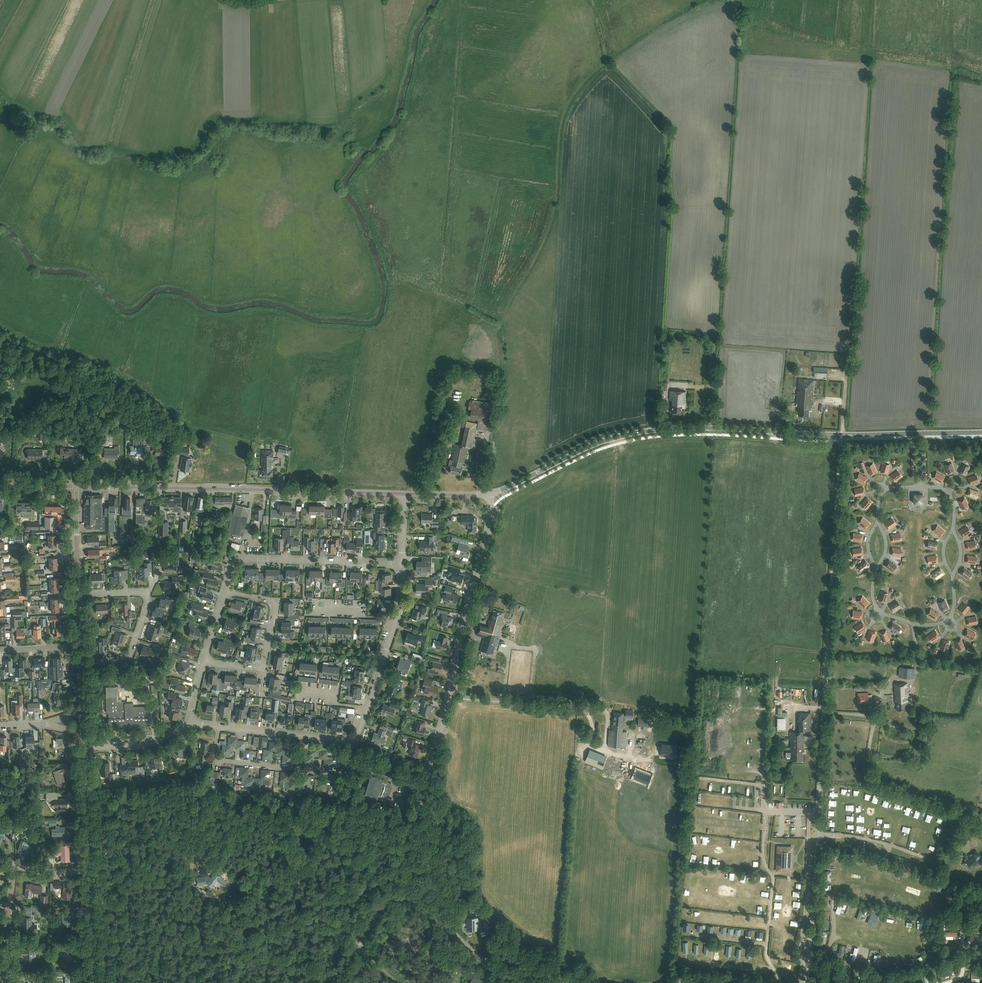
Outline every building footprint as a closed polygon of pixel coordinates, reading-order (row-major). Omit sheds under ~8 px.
[(812,404),(814,380),(799,379),(798,388),(799,388),(799,391),(797,391),(796,403),(798,403),(798,415),(808,416),(809,410),(811,410),(811,408),(812,404)] [(685,405),(686,392),(670,390),(669,400),(672,400),(672,412),(681,413),(682,405),(685,405)] [(492,404),(472,401),(472,402),(469,402),(468,408),(471,409),(470,416),(478,418),(477,428),(487,430),(490,411),(491,411),(492,404)] [(449,465),(450,465),(449,472),(461,475),(463,468),(461,468),(462,465),(465,466),(465,467),(470,468),(471,464),(464,463),(466,451),(469,451),(472,448),(476,424),(466,422),(461,446),(454,444),(451,460),(450,460),(449,465)] [(144,436),(143,441),(141,441),(141,439),(134,439),(134,446),(129,446),(129,450),(131,450),(130,454),(135,454),(135,455),(139,455),(139,454),(143,454),(143,450),(150,451),(150,441),(151,426),(147,426),(147,431),(143,431),(143,436),(144,436)] [(110,436),(111,430),(104,429),(102,440),(106,441),(107,435),(110,436)] [(168,450),(169,442),(163,442),(163,445),(160,445),(160,447),(156,446),(156,445),(152,445),(152,451),(155,451),(155,454),(166,455),(166,450),(168,450)] [(119,454),(119,446),(115,446),(115,448),(105,448),(104,458),(117,458),(117,454),(119,454)] [(291,449),(278,446),(276,453),(290,456),(291,449)] [(61,447),(60,448),(60,455),(64,455),(64,457),(65,457),(65,456),(78,457),(78,449),(66,448),(65,447),(61,447)] [(188,457),(189,449),(178,447),(177,453),(184,454),(183,456),(182,456),(180,470),(189,471),(190,467),(191,467),(192,462),(191,462),(191,458),(188,457)] [(39,450),(38,449),(27,449),(26,450),(25,451),(25,453),(26,454),(27,455),(27,458),(39,458),(39,456),(42,456),(42,450),(39,450)] [(262,466),(262,467),(264,467),(264,470),(262,470),(262,476),(273,476),(273,470),(271,470),(271,467),(271,463),(273,463),(273,451),(262,450),(262,466)] [(470,461),(480,463),(482,453),(472,451),(470,461)] [(889,469),(890,465),(883,463),(880,472),(888,473),(888,471),(887,470),(888,469),(889,469)] [(953,469),(952,467),(953,467),(952,463),(945,466),(948,474),(955,471),(954,469),(953,469)] [(877,472),(873,464),(867,467),(868,471),(869,470),(870,472),(869,472),(870,475),(877,472)] [(965,475),(969,467),(962,464),(961,467),(961,468),(961,469),(960,469),(959,472),(965,475)] [(902,476),(897,470),(894,473),(895,474),(893,474),(891,476),(895,481),(902,476)] [(941,483),(945,476),(937,472),(934,479),(937,480),(938,480),(939,481),(941,483)] [(864,477),(863,476),(863,475),(860,473),(856,480),(864,484),(867,477),(865,476),(864,477)] [(975,483),(978,481),(976,475),(968,478),(971,484),(973,483),(974,482),(975,483)] [(865,495),(863,487),(855,489),(856,496),(860,495),(862,494),(862,495),(865,495)] [(974,491),(973,490),(970,488),(968,495),(976,498),(978,492),(975,490),(974,491)] [(102,506),(102,494),(86,494),(86,504),(84,504),(84,523),(90,523),(90,528),(103,528),(102,506)] [(914,503),(923,503),(923,494),(914,494),(914,503)] [(192,509),(194,496),(185,495),(183,508),(192,509)] [(127,496),(127,497),(124,497),(124,507),(122,507),(122,513),(131,513),(131,507),(130,507),(130,497),(129,497),(129,496),(127,496)] [(204,498),(204,496),(202,496),(202,497),(198,497),(195,513),(202,514),(205,498),(204,498)] [(102,506),(103,528),(104,528),(104,531),(114,531),(114,514),(115,514),(114,506),(117,506),(117,497),(111,497),(111,501),(109,501),(109,506),(102,506)] [(146,512),(146,498),(146,497),(136,497),(136,522),(136,526),(145,526),(145,523),(145,515),(142,515),(142,512),(146,512)] [(182,497),(165,497),(164,497),(164,507),(172,507),(173,512),(182,512),(182,505),(182,497)] [(146,498),(146,512),(148,512),(149,512),(149,513),(149,514),(149,515),(150,515),(150,516),(151,516),(152,516),(153,515),(153,514),(154,514),(154,512),(154,499),(146,498)] [(872,503),(866,498),(864,500),(865,500),(864,502),(863,501),(861,504),(866,509),(872,503)] [(968,506),(965,498),(958,501),(959,504),(960,503),(961,505),(960,505),(962,509),(968,506)] [(35,520),(35,509),(32,509),(32,502),(16,502),(16,510),(19,510),(19,514),(23,514),(23,520),(35,520)] [(236,504),(233,514),(233,513),(228,531),(235,533),(234,535),(238,536),(239,534),(243,535),(250,509),(238,506),(239,505),(236,504)] [(40,526),(40,530),(50,529),(55,529),(56,524),(61,524),(61,513),(61,506),(45,505),(45,526),(40,526)] [(286,505),(280,505),(280,510),(274,510),(273,517),(277,517),(283,518),(283,514),(286,514),(286,505)] [(286,514),(289,514),(289,518),(294,518),(294,519),(296,519),(296,518),(297,510),(292,510),(292,505),(286,505),(286,514)] [(317,506),(310,505),(310,508),(302,508),(301,515),(311,515),(311,513),(317,513),(317,506)] [(317,513),(323,514),(323,518),(332,518),(333,509),(325,509),(325,506),(317,506),(317,513)] [(344,507),(338,506),(338,509),(334,509),(334,516),(338,516),(342,516),(342,520),(347,520),(347,512),(344,512),(344,507)] [(216,516),(218,509),(209,507),(207,514),(216,516)] [(350,512),(350,513),(349,520),(357,520),(357,515),(361,515),(361,507),(353,507),(353,512),(350,512)] [(256,508),(255,519),(261,519),(261,523),(266,523),(267,515),(263,515),(264,509),(256,508)] [(385,526),(385,512),(376,512),(376,522),(375,522),(374,530),(381,530),(381,525),(385,526)] [(438,527),(439,519),(432,519),(432,514),(421,514),(421,522),(432,522),(432,527),(438,527)] [(476,531),(477,519),(475,519),(474,517),(474,516),(461,515),(461,523),(469,524),(468,530),(476,531)] [(865,529),(870,523),(863,518),(858,524),(861,526),(862,525),(863,526),(863,527),(865,529)] [(893,527),(896,524),(892,518),(885,523),(889,529),(891,527),(892,526),(893,527)] [(160,534),(168,535),(168,522),(160,521),(160,534)] [(940,537),(945,531),(938,526),(933,531),(936,534),(937,533),(938,534),(938,535),(940,537)] [(968,534),(971,532),(967,526),(960,531),(964,537),(966,535),(966,534),(967,534),(968,534)] [(287,536),(287,530),(283,530),(283,535),(283,539),(275,539),(275,549),(283,550),(283,542),(287,542),(287,536)] [(376,538),(375,545),(375,548),(383,549),(383,548),(386,548),(386,542),(384,542),(384,538),(385,535),(377,534),(377,532),(372,531),(372,538),(376,538)] [(859,535),(858,534),(854,533),(853,540),(861,542),(862,534),(860,534),(859,535)] [(901,540),(900,533),(896,533),(896,534),(894,535),(894,534),(891,534),(893,542),(901,540)] [(426,536),(426,542),(420,542),(420,550),(424,550),(424,552),(424,553),(425,553),(426,553),(427,554),(427,553),(428,553),(429,553),(429,550),(433,550),(434,542),(433,542),(433,536),(426,536)] [(288,537),(287,546),(291,546),(291,550),(299,550),(299,540),(294,540),(294,537),(288,537)] [(305,537),(305,543),(304,546),(308,546),(308,550),(315,551),(315,541),(311,541),(311,537),(305,537)] [(353,552),(353,543),(350,543),(350,539),(344,538),(344,547),(347,547),(347,551),(353,552)] [(353,552),(360,552),(360,548),(363,548),(363,540),(357,540),(357,543),(353,543),(353,552)] [(935,542),(933,542),(933,541),(929,540),(928,548),(936,549),(938,542),(935,541),(935,542)] [(976,548),(974,540),(971,541),(971,542),(969,542),(969,541),(966,542),(968,549),(976,548)] [(456,553),(460,554),(459,556),(464,557),(463,560),(467,561),(470,553),(467,552),(469,545),(459,543),(456,553)] [(863,555),(861,548),(853,549),(854,556),(858,556),(858,555),(860,554),(860,555),(863,555)] [(900,556),(901,549),(893,548),(892,555),(895,555),(895,554),(896,555),(900,556)] [(938,562),(936,555),(928,557),(929,564),(933,563),(933,562),(935,562),(935,563),(938,562)] [(975,564),(976,556),(968,555),(967,562),(970,563),(970,562),(971,562),(971,563),(975,564)] [(179,561),(179,556),(164,557),(164,559),(173,559),(173,568),(164,569),(164,571),(179,571),(179,566),(180,566),(180,561),(179,561)] [(417,571),(419,571),(419,574),(421,576),(425,576),(427,575),(427,571),(431,571),(431,558),(425,558),(425,561),(417,561),(417,571)] [(211,559),(209,559),(207,565),(211,566),(210,570),(220,573),(222,565),(218,564),(219,561),(212,559),(211,559)] [(869,566),(865,560),(862,562),(863,563),(862,564),(861,563),(858,565),(862,571),(869,566)] [(893,564),(891,563),(892,562),(890,560),(885,566),(892,571),(896,565),(893,563),(893,564)] [(145,567),(139,567),(137,567),(138,571),(139,571),(139,574),(137,574),(137,579),(148,579),(148,575),(147,575),(147,573),(148,573),(148,570),(151,570),(151,563),(145,563),(145,567)] [(15,565),(11,565),(0,566),(0,573),(2,573),(2,569),(5,569),(5,567),(11,567),(11,569),(15,569),(15,565)] [(455,582),(455,581),(461,582),(464,574),(459,573),(461,569),(458,568),(458,569),(451,567),(449,571),(448,576),(450,576),(449,580),(455,582)] [(944,574),(940,568),(937,570),(938,570),(937,571),(936,571),(933,573),(937,579),(944,574)] [(968,571),(966,570),(967,570),(965,568),(960,574),(967,579),(971,573),(968,571)] [(248,578),(252,578),(253,569),(246,569),(246,574),(242,574),(242,581),(248,581),(248,578)] [(263,581),(263,575),(259,575),(259,569),(253,569),(252,578),(256,578),(256,581),(263,581)] [(263,573),(263,575),(263,581),(266,581),(266,578),(273,578),(273,569),(267,569),(266,573),(263,573)] [(279,581),(283,581),(283,576),(283,574),(279,574),(280,570),(273,569),(273,578),(279,579),(279,581)] [(121,571),(121,570),(114,570),(114,576),(111,576),(111,582),(121,582),(121,578),(123,577),(123,578),(127,578),(127,570),(121,571)] [(289,579),(293,580),(293,570),(287,570),(287,576),(283,576),(283,581),(283,582),(289,583),(289,579)] [(293,570),(293,580),(297,580),(297,583),(303,583),(303,576),(300,576),(300,570),(293,570)] [(307,577),(307,585),(311,585),(311,582),(313,582),(313,579),(316,579),(316,571),(310,570),(310,577),(307,577)] [(215,587),(218,580),(213,579),(214,575),(204,572),(202,578),(207,579),(206,584),(215,587)] [(336,581),(336,572),(330,572),(330,579),(327,579),(327,586),(333,586),(333,581),(336,581)] [(342,573),(336,572),(336,581),(339,582),(339,586),(345,586),(346,579),(342,579),(342,573)] [(354,581),(357,581),(357,572),(351,572),(351,577),(347,577),(346,585),(353,585),(354,581)] [(357,572),(357,581),(360,581),(359,585),(366,585),(367,576),(363,576),(363,572),(357,572)] [(89,585),(94,585),(94,582),(100,582),(100,581),(105,580),(105,573),(101,573),(101,574),(90,574),(90,578),(89,579),(89,585)] [(377,580),(376,584),(386,584),(388,585),(388,583),(385,583),(385,581),(392,581),(392,574),(383,574),(383,578),(379,578),(379,580),(377,580)] [(163,592),(168,592),(168,589),(174,589),(174,583),(179,583),(179,577),(172,577),(172,581),(163,581),(163,592)] [(433,587),(433,580),(425,580),(425,584),(416,584),(416,593),(428,593),(428,586),(433,587)] [(386,584),(376,584),(376,591),(382,591),(382,594),(391,595),(391,588),(386,588),(386,584)] [(200,586),(198,592),(201,593),(199,597),(212,601),(214,594),(206,592),(207,588),(200,586)] [(445,601),(456,604),(459,596),(451,594),(453,588),(446,586),(445,592),(447,593),(445,601)] [(887,598),(888,594),(881,592),(878,600),(886,602),(886,599),(886,598),(887,598)] [(864,608),(869,603),(863,597),(858,602),(860,605),(861,604),(862,605),(862,606),(864,608)] [(171,600),(165,598),(164,600),(160,598),(158,607),(156,606),(154,610),(153,610),(151,616),(153,617),(154,615),(161,617),(166,603),(170,604),(171,600)] [(285,602),(284,608),(295,608),(295,605),(298,605),(298,599),(291,598),(291,602),(285,602)] [(390,610),(390,603),(385,603),(385,600),(377,599),(377,606),(381,606),(381,610),(390,610)] [(246,603),(236,600),(235,603),(232,602),(230,609),(239,612),(240,608),(244,609),(246,603)] [(948,608),(945,600),(938,603),(940,607),(941,606),(941,608),(940,608),(942,611),(948,608)] [(900,607),(897,601),(893,603),(894,603),(892,604),(889,605),(893,611),(900,607)] [(190,609),(195,611),(194,615),(206,619),(209,611),(203,610),(204,606),(192,603),(190,609)] [(967,610),(970,607),(964,603),(959,610),(965,614),(966,612),(966,611),(967,610)] [(107,610),(107,604),(96,605),(96,613),(107,613),(107,617),(110,617),(111,614),(110,610),(107,610)] [(128,610),(128,604),(121,604),(121,614),(126,614),(126,622),(132,622),(131,610),(128,610)] [(263,614),(263,613),(264,608),(264,606),(254,605),(254,608),(255,608),(254,612),(263,614)] [(368,614),(370,614),(378,614),(378,613),(370,613),(370,612),(370,608),(370,605),(368,605),(368,608),(368,612),(368,614)] [(425,616),(427,607),(419,606),(418,610),(414,609),(412,617),(420,619),(421,615),(425,616)] [(295,608),(284,608),(284,614),(290,614),(290,618),(295,618),(300,619),(300,618),(304,618),(304,616),(300,615),(300,614),(298,614),(298,612),(295,611),(295,608)] [(451,625),(453,618),(447,617),(448,611),(438,609),(436,615),(441,616),(441,618),(443,619),(441,626),(447,627),(448,624),(451,625)] [(502,622),(502,619),(501,619),(503,612),(493,609),(490,620),(489,619),(488,623),(489,623),(488,627),(476,624),(474,630),(478,631),(477,635),(482,637),(483,633),(485,633),(480,650),(493,654),(495,645),(496,645),(497,640),(498,639),(503,624),(502,622)] [(936,613),(934,612),(935,611),(931,609),(928,615),(935,620),(939,613),(936,612),(936,613)] [(859,612),(858,612),(858,611),(854,610),(853,618),(861,619),(862,611),(859,611),(859,612)] [(251,616),(250,622),(257,623),(258,620),(263,621),(265,614),(264,614),(263,614),(254,612),(253,616),(251,616)] [(57,615),(47,615),(47,622),(52,622),(53,626),(53,636),(61,635),(61,625),(57,625),(57,621),(60,621),(60,615),(57,615)] [(977,623),(975,616),(971,617),(972,618),(970,618),(970,617),(967,618),(968,625),(977,623)] [(224,627),(225,627),(224,629),(225,630),(225,631),(226,631),(227,631),(228,631),(229,629),(233,630),(235,626),(238,627),(239,622),(227,618),(225,624),(226,624),(225,627),(224,626),(224,627)] [(282,622),(281,628),(291,628),(291,625),(295,626),(295,618),(290,618),(287,618),(287,622),(282,622)] [(251,629),(250,632),(261,634),(262,628),(257,627),(258,623),(247,621),(246,625),(249,626),(248,628),(251,629)] [(162,633),(162,631),(164,624),(157,622),(156,627),(150,625),(148,630),(149,630),(147,638),(155,640),(157,632),(162,633)] [(864,630),(866,628),(862,622),(855,627),(859,633),(862,631),(862,630),(863,629),(864,630)] [(896,633),(900,627),(893,622),(889,628),(892,630),(892,629),(894,630),(893,631),(896,633)] [(201,634),(202,629),(189,625),(187,629),(189,633),(188,636),(197,639),(199,633),(201,634)] [(124,639),(126,634),(119,632),(121,629),(112,626),(111,630),(116,631),(112,642),(121,645),(124,639)] [(16,629),(16,637),(24,637),(24,634),(26,634),(26,628),(16,629)] [(291,628),(281,628),(281,635),(287,635),(287,638),(294,639),(294,632),(291,632),(291,628)] [(972,640),(975,633),(968,629),(964,636),(967,637),(969,637),(968,638),(972,640)] [(5,638),(5,632),(10,632),(10,637),(13,637),(12,630),(5,630),(0,630),(0,638),(5,638)] [(873,641),(876,633),(869,631),(868,633),(869,634),(868,635),(867,635),(866,639),(873,641)] [(887,635),(887,634),(887,633),(886,631),(879,633),(882,641),(889,639),(888,635),(887,635)] [(937,639),(939,637),(935,631),(928,635),(932,642),(935,639),(936,638),(937,639)] [(261,634),(250,632),(250,635),(247,634),(247,637),(244,637),(244,641),(254,643),(255,639),(260,640),(261,634)] [(427,636),(423,635),(415,632),(414,635),(408,633),(405,641),(416,645),(418,639),(425,641),(427,636)] [(446,642),(447,637),(441,635),(439,641),(438,640),(436,647),(441,649),(441,648),(446,649),(448,643),(446,642)] [(95,651),(103,651),(102,644),(106,644),(106,638),(100,638),(100,641),(95,641),(95,651)] [(962,643),(961,642),(962,641),(961,639),(954,642),(958,649),(964,647),(963,643),(962,643)] [(222,650),(232,654),(234,649),(233,648),(235,643),(227,640),(226,644),(219,641),(217,648),(222,649),(222,650)] [(947,650),(950,642),(943,640),(942,643),(943,643),(942,644),(941,644),(940,648),(947,650)] [(248,648),(248,651),(257,653),(258,647),(252,646),(253,643),(247,642),(246,647),(248,648)] [(502,643),(500,655),(505,656),(508,644),(502,643)] [(158,651),(160,647),(153,645),(151,649),(143,646),(140,654),(152,657),(155,650),(158,651)] [(185,650),(184,650),(182,654),(187,655),(187,654),(194,656),(196,649),(190,647),(186,646),(185,650)] [(257,653),(248,651),(245,651),(245,655),(243,660),(249,661),(250,658),(256,659),(257,653)] [(276,655),(275,660),(285,663),(286,660),(288,660),(290,654),(279,651),(278,655),(276,655)] [(49,666),(49,676),(49,679),(63,678),(62,665),(61,665),(61,657),(54,658),(54,666),(49,666)] [(45,666),(45,658),(39,658),(39,666),(43,666),(43,669),(46,669),(46,676),(49,676),(49,666),(46,666),(46,665),(45,666)] [(441,671),(443,664),(437,662),(437,659),(430,658),(430,661),(433,662),(431,669),(430,673),(437,675),(438,674),(439,671),(441,671)] [(21,667),(19,667),(16,667),(16,676),(23,676),(23,667),(26,667),(26,659),(20,659),(21,667)] [(412,661),(410,660),(405,659),(404,662),(400,660),(397,669),(402,670),(402,672),(407,673),(411,664),(412,661)] [(5,668),(5,669),(1,669),(1,678),(7,678),(7,670),(13,670),(13,668),(12,668),(11,660),(6,660),(6,668),(5,668)] [(189,673),(190,668),(189,667),(188,666),(189,663),(180,660),(178,668),(180,670),(179,672),(184,674),(184,673),(186,672),(189,673)] [(285,663),(275,660),(273,666),(276,667),(275,671),(286,673),(287,666),(285,666),(285,663)] [(355,673),(355,675),(364,676),(365,671),(359,670),(359,667),(349,666),(349,669),(351,669),(355,673)] [(899,677),(915,677),(915,668),(900,667),(899,677)] [(221,681),(221,678),(218,677),(218,674),(210,673),(210,674),(209,674),(208,679),(209,679),(209,682),(214,683),(214,689),(220,690),(221,681)] [(271,677),(270,683),(280,685),(281,679),(284,680),(284,679),(286,680),(286,676),(285,676),(278,674),(277,678),(271,677)] [(225,681),(221,681),(220,690),(224,691),(224,688),(227,688),(228,686),(231,686),(232,675),(226,675),(225,681)] [(234,686),(233,689),(240,689),(241,683),(237,682),(238,676),(232,675),(231,686),(234,686)] [(347,682),(357,684),(357,681),(363,682),(364,676),(355,675),(355,678),(353,678),(353,680),(347,680),(347,682)] [(241,683),(240,689),(247,690),(247,688),(251,688),(252,677),(246,677),(245,683),(241,683)] [(252,677),(251,688),(253,688),(253,691),(260,692),(261,685),(257,684),(258,678),(252,677)] [(432,681),(425,679),(423,687),(426,688),(425,693),(435,696),(438,687),(434,686),(435,682),(432,681)] [(183,692),(185,685),(178,684),(178,681),(170,680),(169,685),(175,686),(174,690),(183,692)] [(398,690),(401,682),(394,680),(392,684),(390,683),(387,694),(395,697),(397,690),(398,690)] [(52,691),(55,692),(53,704),(61,705),(63,688),(62,688),(62,685),(59,684),(60,683),(55,682),(54,683),(53,683),(52,691)] [(357,684),(347,682),(347,687),(351,687),(351,688),(353,688),(353,691),(362,692),(364,692),(364,689),(363,689),(363,687),(357,686),(357,684)] [(279,691),(280,685),(270,683),(269,689),(275,690),(275,694),(281,695),(282,691),(279,691)] [(908,709),(907,683),(894,684),(895,702),(896,702),(896,710),(906,710),(906,709),(908,709)] [(109,713),(110,718),(110,727),(125,726),(125,727),(134,727),(134,726),(149,725),(149,706),(133,707),(133,703),(125,703),(125,702),(121,702),(121,699),(118,699),(118,686),(106,687),(107,712),(109,712),(109,713)] [(362,698),(362,692),(353,691),(349,691),(349,695),(345,695),(345,696),(345,699),(349,699),(348,703),(355,703),(355,700),(354,700),(355,697),(362,698)] [(172,700),(171,704),(172,704),(171,706),(176,707),(177,705),(181,706),(182,699),(175,698),(176,695),(175,695),(176,693),(171,692),(171,694),(168,694),(167,699),(172,700)] [(868,695),(868,692),(857,693),(857,702),(872,701),(871,694),(868,695)] [(12,700),(12,704),(13,714),(20,714),(19,705),(22,705),(22,694),(16,694),(16,697),(17,697),(17,700),(12,700)] [(239,717),(244,718),(244,711),(247,711),(249,697),(244,696),(243,705),(242,705),(241,708),(237,707),(236,716),(239,717)] [(214,708),(217,708),(218,708),(219,698),(213,697),(212,705),(207,705),(207,709),(205,709),(205,714),(210,714),(210,713),(213,713),(214,708)] [(34,710),(34,702),(29,702),(29,698),(25,698),(25,704),(28,704),(28,710),(29,710),(29,711),(33,711),(33,710),(34,710)] [(37,702),(34,702),(34,710),(40,709),(40,703),(43,703),(42,698),(37,698),(37,702)] [(430,710),(432,706),(427,705),(428,701),(422,699),(420,705),(422,705),(420,714),(428,717),(430,710)] [(232,709),(233,702),(231,702),(226,701),(226,705),(221,705),(220,714),(227,715),(228,708),(232,709)] [(400,706),(390,702),(389,705),(383,704),(381,711),(392,715),(394,709),(398,711),(400,706)] [(64,715),(73,715),(72,704),(64,704),(64,715)] [(175,708),(168,706),(166,706),(165,709),(168,709),(168,710),(170,710),(169,717),(178,719),(179,712),(175,711),(175,708)] [(252,708),(251,719),(259,720),(260,714),(263,715),(264,709),(252,708)] [(282,711),(279,711),(278,719),(281,719),(281,723),(289,724),(289,721),(289,719),(292,719),(293,711),(293,709),(290,709),(290,711),(289,711),(288,713),(288,714),(288,717),(281,717),(282,713),(282,711)] [(628,719),(627,719),(632,720),(633,710),(626,710),(625,714),(624,714),(624,716),(626,717),(625,719),(628,719)] [(267,713),(266,721),(274,722),(274,717),(277,718),(278,713),(268,712),(267,713)] [(624,716),(624,714),(623,714),(623,713),(614,712),(613,719),(612,719),(611,729),(609,729),(608,746),(619,747),(625,748),(626,731),(622,731),(623,728),(624,728),(625,721),(625,720),(625,719),(627,719),(628,719),(625,719),(626,717),(624,716)] [(298,726),(304,726),(305,717),(302,717),(302,716),(300,715),(301,714),(297,713),(297,720),(299,720),(298,726)] [(331,729),(336,730),(337,721),(333,720),(334,713),(330,713),(328,727),(331,727),(331,729)] [(810,732),(810,713),(799,713),(799,732),(790,732),(790,751),(791,751),(791,760),(802,760),(802,749),(803,749),(803,732),(810,732)] [(342,731),(343,725),(345,725),(346,720),(341,719),(341,721),(337,721),(336,730),(342,731)] [(417,721),(416,726),(417,726),(415,733),(424,735),(426,728),(424,728),(425,723),(417,721)] [(375,744),(376,742),(383,744),(386,736),(385,736),(386,731),(381,730),(380,734),(374,733),(371,741),(372,741),(372,743),(375,744)] [(633,754),(646,755),(649,737),(636,735),(633,754)] [(6,748),(7,760),(8,760),(8,763),(8,764),(11,764),(11,759),(10,748),(7,748),(7,744),(7,736),(1,737),(1,740),(0,740),(0,748),(5,748),(6,748)] [(19,736),(13,736),(13,741),(11,741),(11,747),(21,747),(21,741),(19,741),(19,736)] [(34,742),(34,736),(26,736),(26,748),(33,747),(33,750),(38,750),(37,742),(34,742)] [(237,747),(238,741),(238,738),(229,737),(228,746),(232,746),(237,747)] [(63,747),(63,738),(55,738),(55,748),(59,748),(59,754),(66,753),(66,747),(63,747)] [(417,756),(419,750),(418,750),(419,745),(414,744),(415,740),(409,738),(407,744),(411,745),(408,754),(417,756)] [(237,747),(236,749),(242,750),(245,750),(246,742),(238,741),(237,747)] [(207,753),(208,743),(201,742),(200,752),(199,752),(198,761),(203,762),(204,753),(207,753)] [(273,751),(278,752),(278,745),(279,743),(270,742),(270,743),(267,742),(266,750),(273,751)] [(283,755),(286,755),(287,744),(284,743),(284,746),(278,745),(278,752),(277,754),(283,755)] [(676,753),(676,745),(670,744),(662,744),(662,753),(669,753),(676,753)] [(231,755),(232,746),(228,746),(223,745),(222,754),(231,755)] [(319,750),(319,747),(311,746),(310,755),(313,755),(313,756),(314,756),(318,756),(319,750)] [(186,754),(184,747),(172,751),(174,757),(179,756),(180,758),(183,757),(182,755),(186,754)] [(327,759),(328,748),(319,747),(319,750),(318,756),(318,759),(324,759),(327,759)] [(242,750),(241,759),(250,760),(251,751),(251,750),(251,749),(248,748),(248,750),(245,750),(242,750)] [(272,760),(273,751),(266,750),(264,750),(263,759),(263,761),(271,762),(272,760)] [(286,755),(283,755),(282,763),(291,764),(292,756),(286,755)] [(313,764),(314,756),(310,755),(305,755),(304,763),(305,763),(305,765),(308,766),(308,764),(313,764)] [(623,758),(602,756),(601,762),(622,764),(622,765),(626,765),(627,760),(623,760),(623,758)] [(156,768),(156,767),(157,767),(158,770),(162,769),(162,765),(160,765),(158,757),(149,759),(150,760),(145,761),(146,764),(149,764),(150,768),(153,767),(153,768),(154,769),(156,768)] [(325,759),(324,760),(324,768),(332,769),(333,760),(327,760),(325,759)] [(123,765),(123,772),(123,775),(132,774),(132,771),(136,771),(139,771),(139,767),(138,768),(138,764),(137,764),(137,760),(128,761),(128,764),(123,765)] [(109,773),(109,762),(100,762),(101,775),(107,775),(107,780),(112,780),(112,773),(109,773)] [(249,777),(250,768),(241,767),(240,768),(237,767),(236,776),(242,777),(246,777),(249,777)] [(232,778),(233,769),(224,768),(223,777),(232,778)] [(66,772),(66,769),(61,770),(60,769),(53,771),(58,785),(65,783),(62,773),(66,772)] [(271,771),(262,770),(261,778),(263,779),(266,779),(266,784),(270,785),(270,779),(271,771)] [(390,794),(391,790),(389,789),(391,783),(388,782),(390,776),(373,771),(365,795),(377,799),(377,798),(383,799),(383,797),(386,798),(388,794),(390,794)] [(287,781),(289,782),(290,773),(282,772),(281,781),(280,784),(283,784),(283,781),(287,782),(287,781)] [(636,772),(633,780),(648,786),(651,778),(636,772)] [(303,774),(302,783),(304,784),(314,785),(315,776),(303,774)] [(254,787),(255,778),(249,777),(246,777),(242,777),(241,785),(245,786),(254,787)] [(263,779),(261,778),(255,778),(254,787),(263,788),(263,787),(265,787),(266,784),(266,779),(263,779)] [(329,791),(332,791),(333,785),(330,785),(327,784),(328,780),(319,779),(318,788),(327,789),(327,790),(329,791)] [(295,791),(295,782),(289,782),(287,781),(287,782),(286,790),(295,791)] [(302,783),(295,782),(295,791),(303,792),(306,792),(306,787),(304,787),(304,784),(302,783)] [(68,804),(67,798),(58,799),(57,792),(46,792),(47,801),(54,801),(54,804),(53,804),(53,805),(53,806),(53,807),(54,807),(56,807),(56,812),(66,812),(66,806),(68,806),(69,806),(69,805),(69,804),(68,804)] [(52,836),(65,835),(65,837),(67,839),(70,839),(71,837),(71,833),(69,832),(68,827),(60,827),(59,826),(56,826),(56,829),(52,829),(52,836)] [(311,828),(308,828),(300,828),(300,836),(309,836),(309,834),(312,834),(312,836),(312,842),(318,842),(317,826),(311,826),(311,828)] [(20,843),(19,847),(18,850),(31,855),(33,850),(36,851),(37,846),(34,845),(33,847),(24,844),(24,842),(21,841),(21,843),(20,843)] [(55,849),(54,854),(57,855),(58,853),(61,853),(61,861),(70,861),(69,845),(61,845),(61,850),(58,850),(58,849),(55,849)] [(776,870),(789,871),(789,867),(790,867),(790,860),(790,857),(791,857),(791,851),(789,851),(790,847),(777,847),(776,870)] [(977,859),(978,859),(981,856),(976,851),(970,856),(969,855),(967,857),(968,858),(965,861),(968,864),(969,864),(973,869),(980,863),(978,861),(977,859)] [(208,875),(204,876),(196,877),(197,885),(206,884),(206,883),(207,883),(211,887),(214,884),(216,885),(217,885),(219,882),(224,885),(227,882),(215,872),(211,878),(208,875)] [(63,899),(71,899),(71,883),(63,883),(63,899)] [(27,884),(25,892),(25,897),(32,898),(33,892),(41,894),(42,886),(27,884)] [(40,906),(48,906),(49,895),(41,895),(40,906)] [(844,902),(840,900),(836,911),(840,913),(844,902)] [(70,911),(70,910),(62,911),(63,926),(70,925),(70,915),(75,915),(75,911),(70,911)] [(22,929),(29,929),(37,929),(37,924),(32,924),(32,917),(22,917),(22,929)] [(477,929),(477,917),(467,917),(467,925),(469,924),(469,929),(477,929)] [(974,934),(975,928),(970,928),(969,939),(979,941),(980,934),(974,934)] [(25,955),(25,959),(33,959),(33,958),(34,958),(35,958),(35,957),(36,957),(36,956),(36,955),(35,954),(34,954),(33,954),(33,949),(34,949),(34,942),(28,942),(29,948),(22,948),(22,955),(25,955)] [(65,946),(65,943),(59,943),(59,949),(64,949),(64,959),(71,958),(71,952),(71,946),(65,946)] [(840,976),(844,977),(844,970),(848,970),(848,962),(841,961),(840,976)] [(487,982),(475,976),(478,969),(474,966),(469,977),(472,978),(469,982),(487,982)] [(972,970),(971,978),(981,978),(981,970),(972,970)] [(34,982),(45,982),(45,979),(47,979),(48,975),(47,975),(47,972),(43,972),(43,975),(36,974),(36,978),(35,977),(35,978),(34,979),(33,979),(33,980),(33,981),(34,982)] [(72,974),(65,975),(65,982),(72,982),(72,979),(77,978),(77,975),(72,975),(72,974)]
